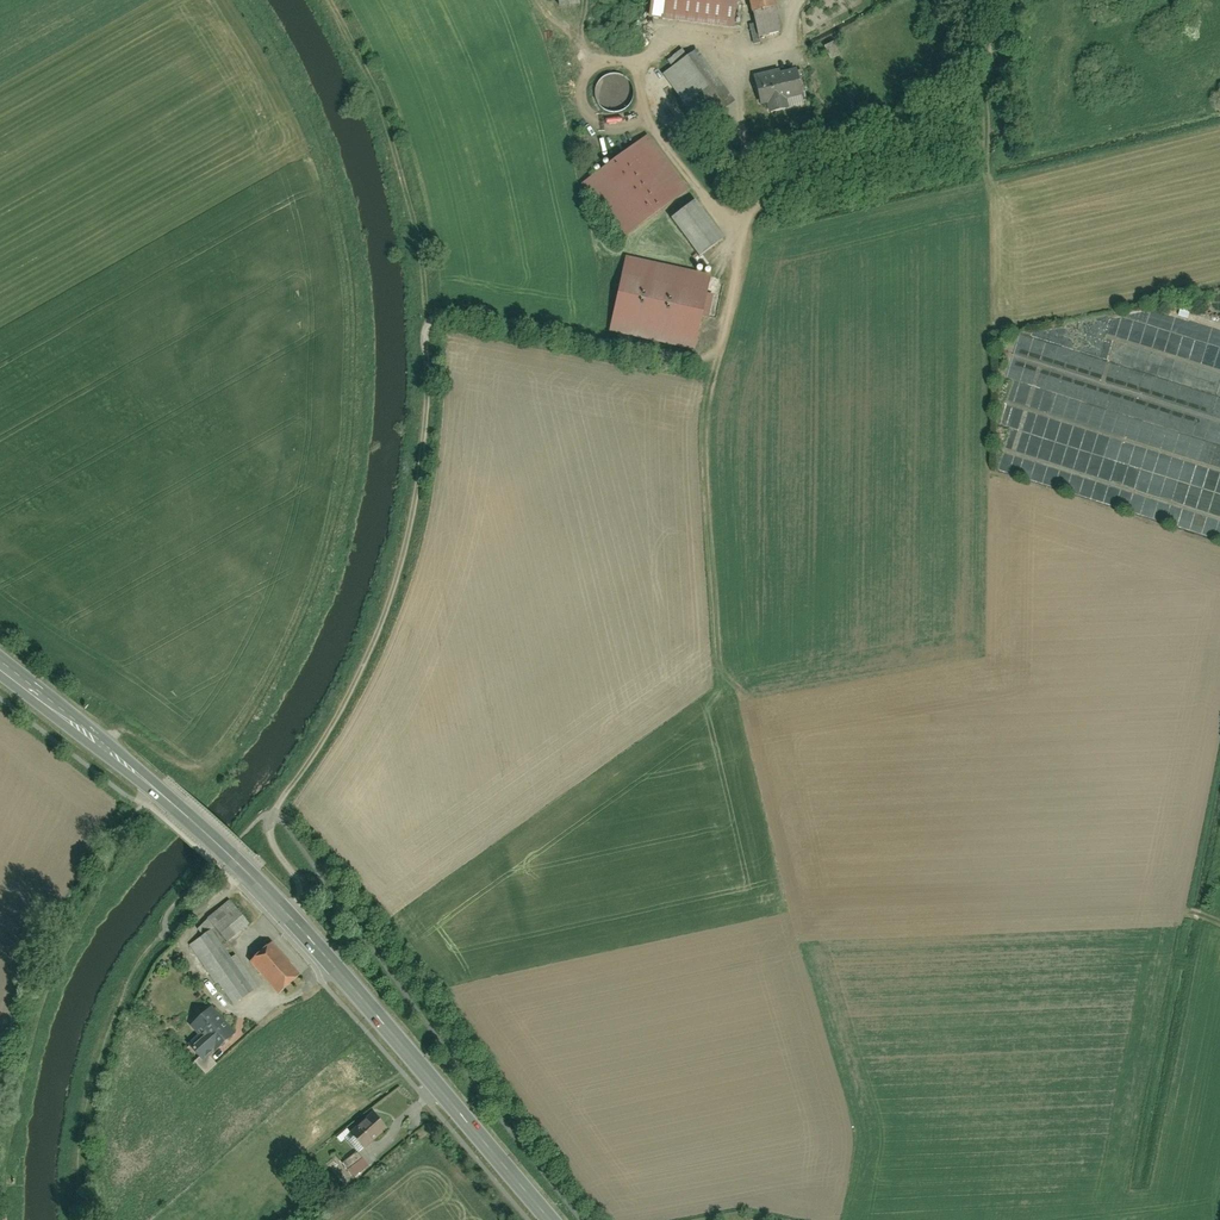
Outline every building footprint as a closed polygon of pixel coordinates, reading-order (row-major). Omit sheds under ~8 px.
[(650,17),(731,29),(735,0),(652,0),(650,17)] [(752,39),(777,34),(770,0),(744,0),(752,39)] [(831,40),(822,44),(828,58),(837,54),(831,40)] [(735,105),(697,53),(664,77),(703,129),(735,105)] [(595,73),(593,108),(626,110),(629,76),(595,73)] [(796,73),(754,82),(761,111),(767,109),(769,118),(787,114),(785,106),(802,102),(796,73)] [(651,135),(586,183),(622,232),(687,183),(651,135)] [(700,201),(675,219),(700,255),(725,236),(700,201)] [(695,349),(711,276),(628,257),(612,331),(695,349)] [(249,925),(230,902),(209,919),(228,942),(249,925)] [(189,945),(232,1005),(254,993),(211,931),(189,945)] [(270,941),(252,956),(283,995),(302,980),(270,941)] [(240,1036),(212,1007),(193,1026),(201,1033),(190,1043),(210,1065),(240,1036)] [(392,1133),(376,1114),(348,1139),(364,1157),(392,1133)] [(349,1178),(364,1167),(358,1159),(343,1169),(349,1178)]
